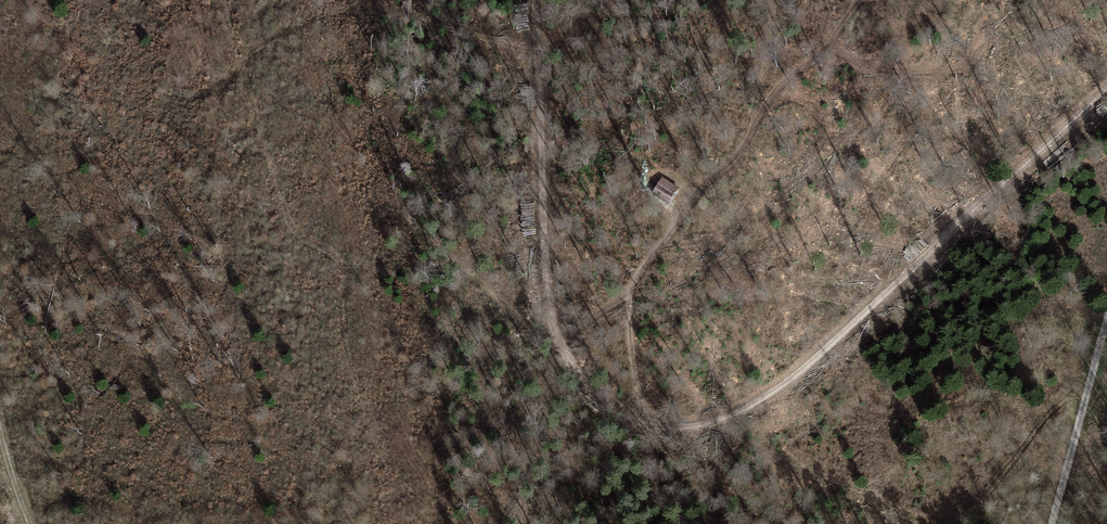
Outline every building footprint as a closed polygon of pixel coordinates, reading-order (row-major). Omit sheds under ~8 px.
[(659,188),(654,197),(668,205),(674,197),(659,188)]
